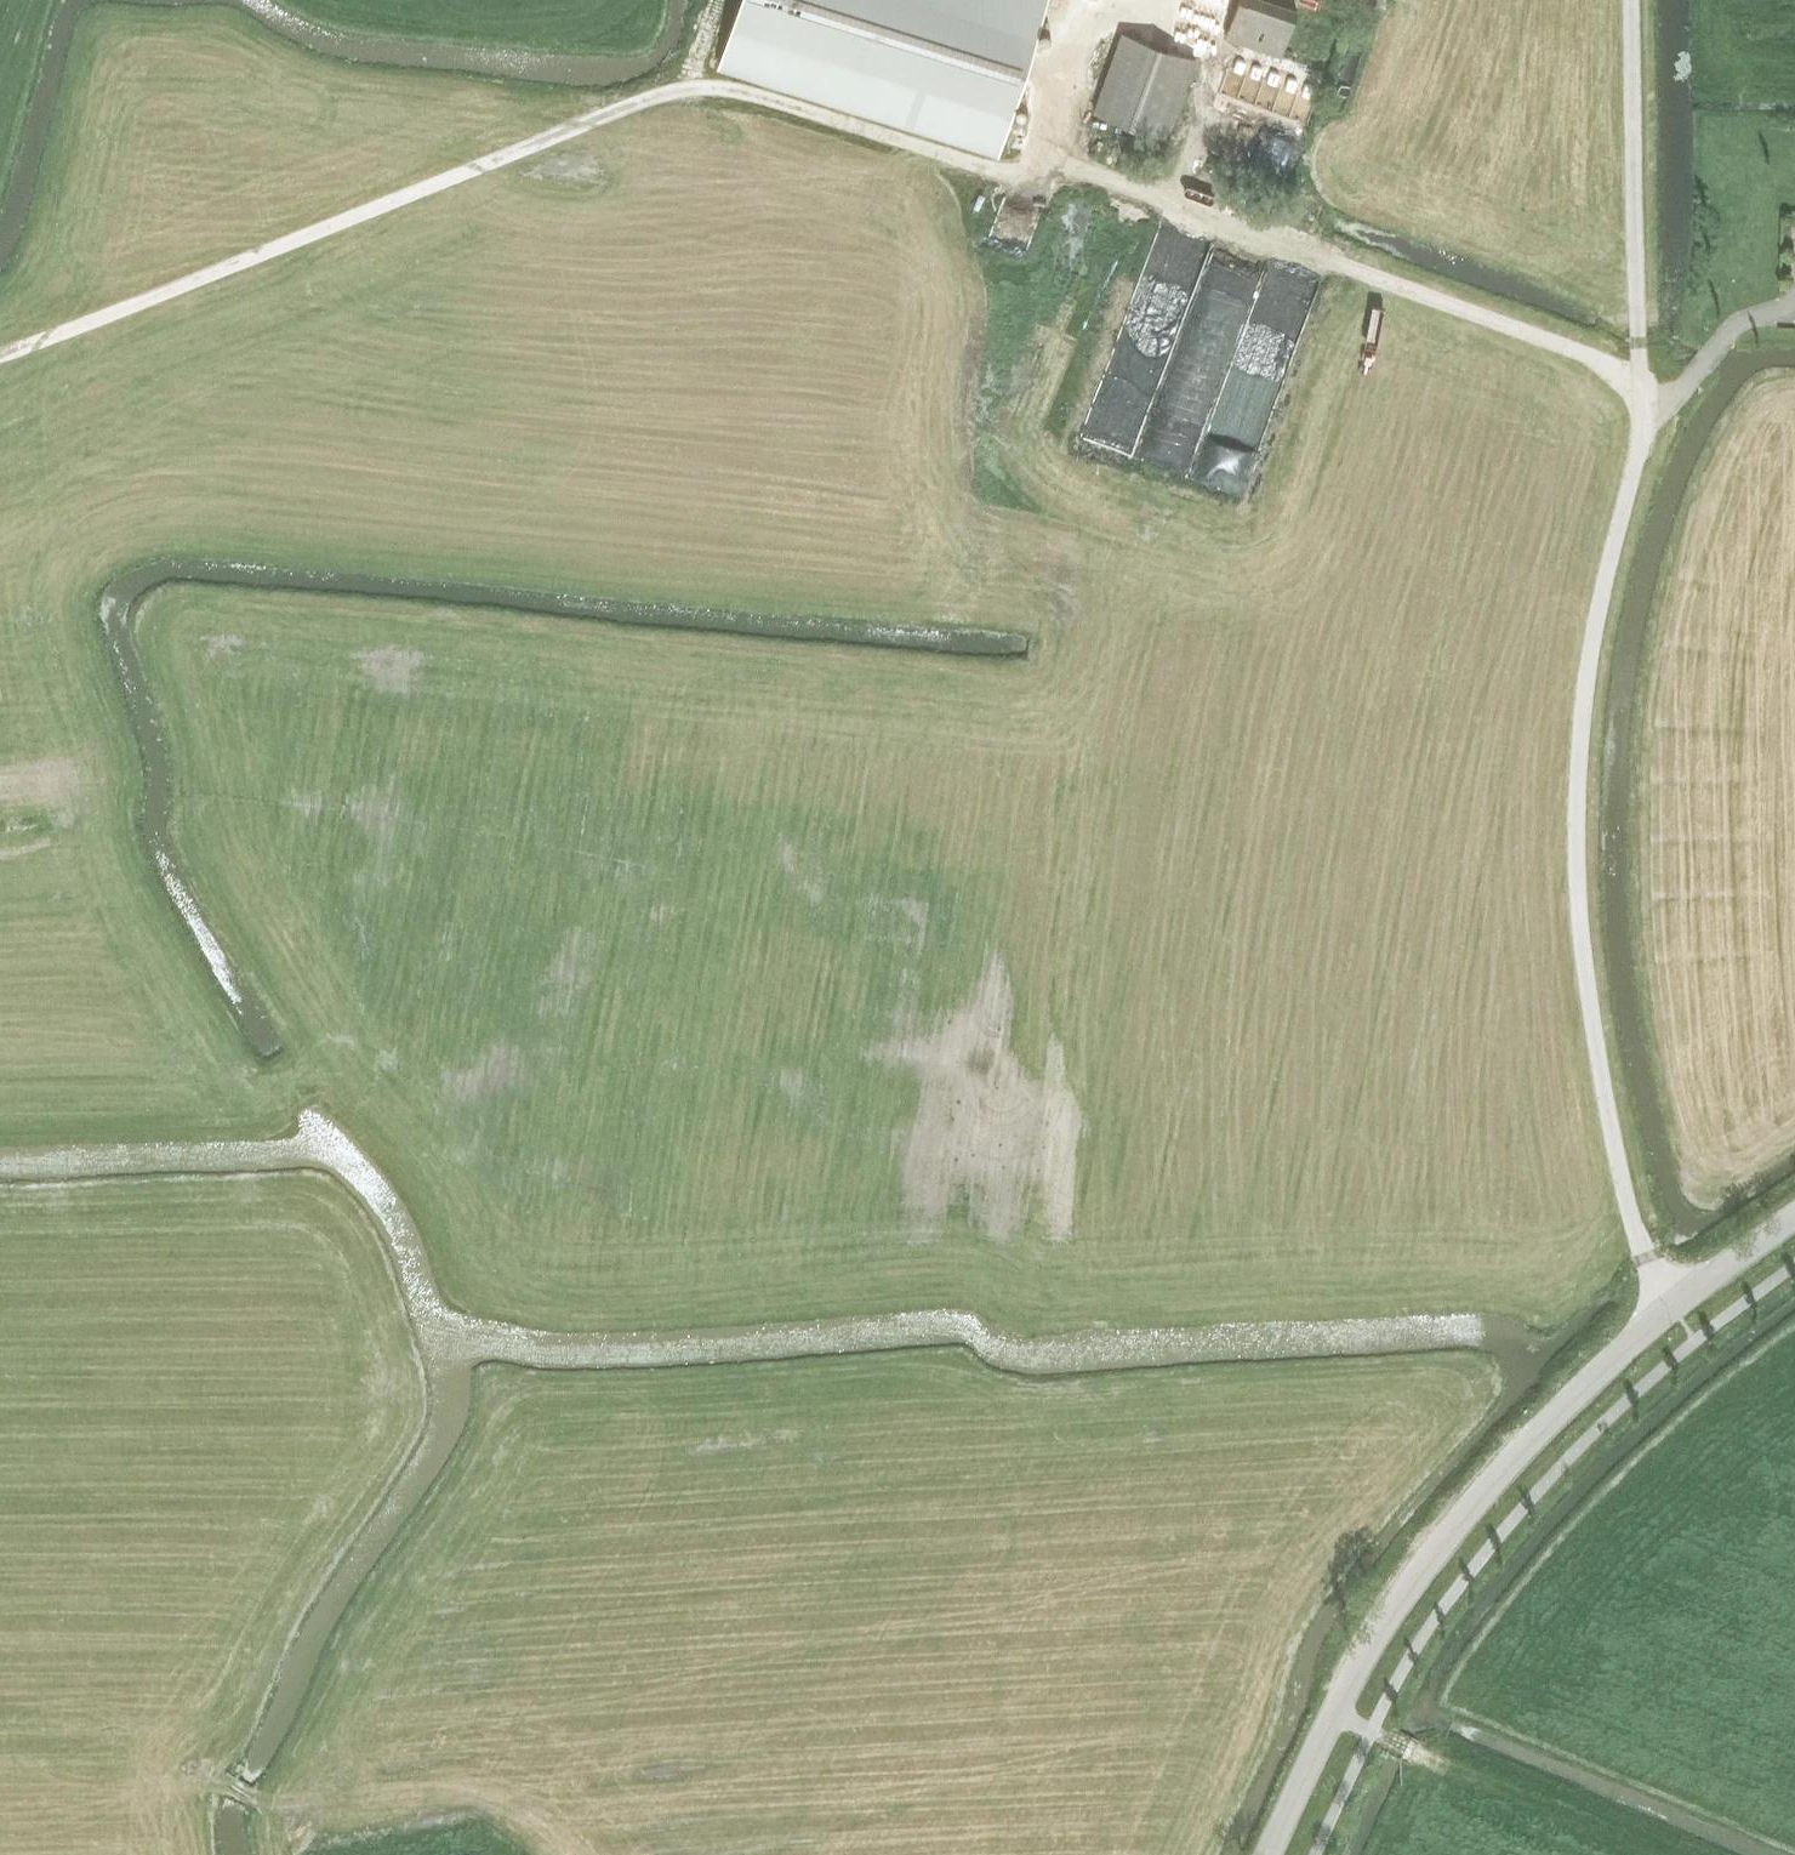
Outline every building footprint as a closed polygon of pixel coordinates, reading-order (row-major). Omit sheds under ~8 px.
[(998,150),(1046,0),(739,0),(719,61),(998,150)] [(1297,11),(1267,0),(1239,0),(1226,37),(1281,56),(1297,11)] [(1197,57),(1122,31),(1094,111),(1169,137),(1197,57)]
